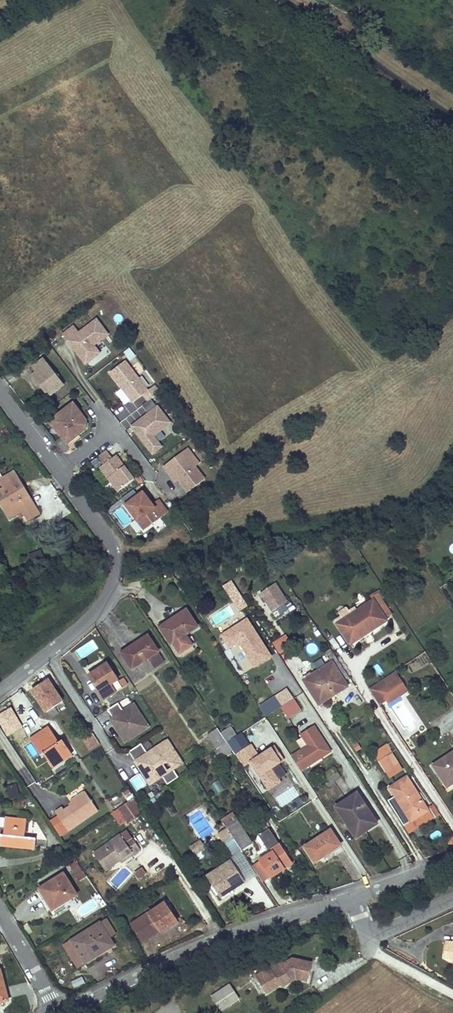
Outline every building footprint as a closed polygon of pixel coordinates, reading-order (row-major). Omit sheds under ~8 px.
[(85,365),(102,352),(96,344),(110,333),(97,316),(78,330),(73,323),(61,332),(85,365)] [(44,359),(33,367),(37,372),(40,376),(36,377),(49,396),(63,385),(44,359)] [(143,394),(148,401),(151,398),(160,392),(154,385),(148,390),(125,360),(110,372),(133,402),(143,394)] [(96,388),(105,383),(98,372),(89,378),(96,388)] [(148,413),(132,426),(153,454),(162,447),(154,436),(162,429),(156,422),(165,415),(158,406),(157,406),(151,398),(142,405),(148,413)] [(68,444),(92,423),(72,399),(48,420),(68,444)] [(165,415),(156,422),(162,429),(171,422),(165,415)] [(188,448),(184,451),(196,467),(200,464),(188,448)] [(100,467),(118,491),(134,479),(116,455),(113,458),(106,450),(97,457),(103,465),(100,467)] [(184,451),(165,466),(170,473),(172,471),(179,480),(188,492),(206,479),(196,467),(184,451)] [(170,473),(177,482),(179,480),(172,471),(170,473)] [(0,480),(0,502),(11,519),(22,513),(27,521),(38,514),(27,496),(25,497),(17,485),(19,483),(12,473),(0,480)] [(143,492),(126,505),(145,531),(169,512),(159,500),(153,505),(151,506),(147,500),(148,499),(143,492)] [(251,612),(230,580),(221,586),(232,602),(210,617),(220,632),(251,612)] [(258,591),(271,611),(289,600),(276,580),(258,591)] [(392,615),(377,592),(371,596),(373,600),(357,611),(355,607),(350,611),(348,608),(347,608),(340,613),(340,614),(341,616),(335,621),(348,641),(367,629),(368,632),(386,620),(386,619),(392,615)] [(186,610),(160,628),(171,644),(181,638),(197,627),(186,610)] [(229,648),(238,642),(254,667),(273,655),(248,616),(220,633),(229,648)] [(287,634),(273,639),(278,653),(292,647),(287,634)] [(148,658),(158,652),(148,636),(121,653),(132,669),(148,658)] [(181,638),(171,644),(174,648),(183,642),(181,638)] [(352,680),(332,650),(327,653),(333,662),(313,676),(311,673),(302,678),(319,704),(332,695),(334,698),(349,688),(346,684),(352,680)] [(158,652),(148,658),(155,669),(166,663),(158,652)] [(106,664),(88,675),(104,700),(122,688),(106,664)] [(51,676),(31,688),(45,711),(65,700),(51,676)] [(387,687),(374,696),(379,703),(388,698),(406,686),(401,678),(397,680),(399,682),(388,689),(387,687)] [(382,680),(369,689),(374,696),(387,687),(382,680)] [(406,686),(388,698),(391,702),(409,690),(406,686)] [(287,689),(275,697),(281,705),(293,698),(287,689)] [(293,698),(281,705),(289,717),(301,709),(293,698)] [(118,703),(108,710),(113,718),(115,717),(118,721),(114,723),(119,731),(124,728),(131,738),(148,726),(134,704),(123,711),(118,703)] [(49,726),(30,739),(41,756),(44,753),(35,739),(51,729),(49,726)] [(231,727),(221,733),(227,742),(237,736),(231,727)] [(314,727),(302,735),(304,738),(309,746),(303,750),(293,756),(302,770),(330,751),(314,727)] [(126,741),(131,738),(124,728),(119,731),(126,741)] [(209,738),(202,742),(209,753),(215,750),(218,747),(227,742),(221,733),(218,728),(208,735),(209,738)] [(51,729),(35,739),(44,753),(53,767),(72,754),(62,740),(60,742),(51,729)] [(90,750),(101,743),(93,731),(82,738),(90,750)] [(237,736),(227,742),(232,749),(241,743),(237,736)] [(304,738),(298,741),(303,750),(309,746),(304,738)] [(184,762),(169,739),(148,753),(142,743),(129,751),(138,765),(144,761),(147,764),(140,768),(146,776),(152,772),(157,780),(162,776),(168,784),(179,777),(174,768),(184,762)] [(227,742),(218,747),(223,755),(232,749),(227,742)] [(251,763),(267,790),(290,777),(272,746),(259,754),(252,742),(234,752),(243,767),(251,763)] [(218,747),(215,750),(220,757),(223,755),(218,747)] [(392,753),(380,761),(386,771),(398,764),(392,753)] [(433,766),(444,783),(452,777),(452,753),(433,766)] [(335,767),(321,776),(328,786),(341,777),(335,767)] [(150,784),(157,780),(152,772),(146,776),(150,784)] [(137,792),(147,786),(139,773),(129,780),(137,792)] [(407,777),(390,788),(411,821),(428,810),(407,777)] [(444,783),(447,786),(452,782),(452,777),(444,783)] [(217,793),(224,790),(219,779),(211,783),(217,793)] [(19,785),(9,784),(7,796),(18,797),(19,785)] [(126,800),(134,797),(130,788),(122,791),(126,800)] [(63,808),(56,813),(58,817),(68,832),(98,811),(87,793),(71,803),(73,807),(66,812),(63,808)] [(357,793),(336,807),(356,837),(377,823),(357,793)] [(118,826),(143,815),(136,799),(111,810),(118,826)] [(68,832),(58,817),(50,822),(60,837),(68,832)] [(27,821),(7,818),(5,835),(2,835),(0,846),(35,850),(37,838),(25,837),(27,821)] [(238,823),(228,829),(233,837),(242,850),(251,843),(238,823)] [(128,829),(95,853),(107,870),(122,860),(133,852),(135,854),(142,849),(128,829)] [(233,837),(228,829),(220,834),(234,855),(242,850),(233,837)] [(258,836),(269,852),(272,851),(279,845),(269,829),(258,836)] [(330,829),(305,846),(314,861),(329,851),(331,853),(341,846),(330,829)] [(205,848),(199,840),(189,847),(194,855),(205,848)] [(261,861),(272,877),(292,864),(279,845),(272,851),(273,852),(261,861)] [(124,863),(135,854),(133,852),(122,860),(124,863)] [(232,861),(208,876),(219,894),(228,889),(229,892),(245,883),(232,861)] [(132,873),(139,880),(146,871),(140,865),(132,873)] [(77,866),(72,869),(79,880),(84,877),(77,866)] [(64,874),(39,889),(53,910),(76,895),(64,874)] [(228,889),(219,894),(221,897),(229,892),(228,889)] [(165,904),(134,924),(145,940),(160,930),(162,932),(177,922),(165,904)] [(72,911),(64,913),(68,927),(76,924),(72,911)] [(108,918),(65,944),(78,967),(105,951),(102,947),(111,941),(110,938),(117,934),(108,918)] [(102,947),(105,951),(114,945),(111,941),(102,947)] [(271,968),(256,977),(267,995),(280,987),(285,984),(287,987),(297,981),(303,982),(305,973),(310,974),(311,964),(294,959),(273,971),(271,968)] [(83,976),(71,980),(73,988),(85,984),(83,976)] [(230,985),(212,996),(221,1010),(239,999),(230,985)]
